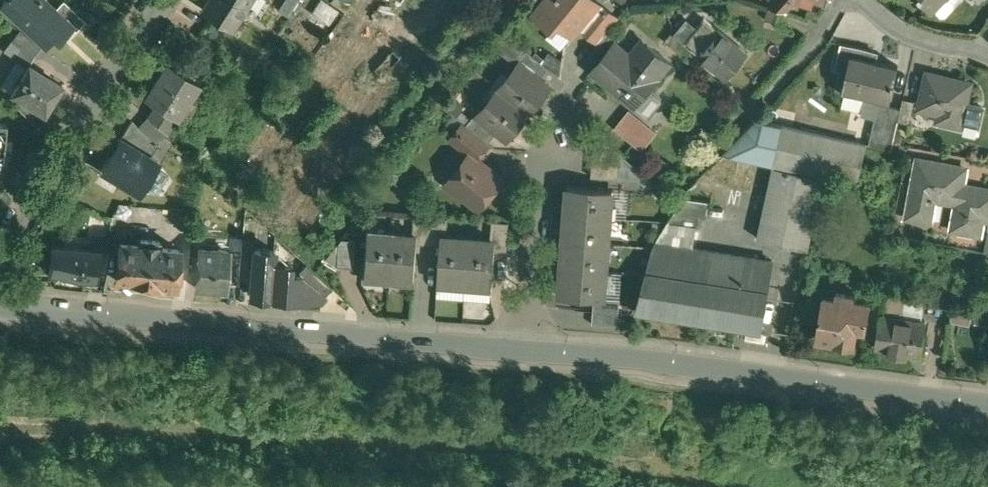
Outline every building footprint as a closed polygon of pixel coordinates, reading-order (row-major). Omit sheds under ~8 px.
[(46,42),(69,18),(72,14),(58,1),(57,0),(3,0),(46,42)] [(58,1),(72,14),(69,18),(76,25),(86,15),(69,0),(59,0),(58,1)] [(202,5),(231,23),(246,0),(205,0),(202,5)] [(294,0),(281,0),(278,5),(287,11),(294,0)] [(306,17),(325,26),(337,2),(332,0),(315,0),(306,17)] [(456,5),(467,12),(477,0),(459,0),(456,5)] [(536,10),(554,25),(559,19),(573,31),(599,0),(545,0),(536,10)] [(770,3),(786,9),(793,0),(773,0),(770,3)] [(934,4),(942,12),(947,12),(954,4),(954,0),(937,0),(934,4)] [(619,16),(604,3),(595,14),(600,18),(590,29),(601,38),(611,25),(619,16)] [(786,9),(770,3),(766,15),(785,21),(789,9),(786,9)] [(748,50),(706,15),(686,38),(685,40),(695,49),(728,75),(748,50)] [(42,42),(20,24),(13,34),(35,51),(42,42)] [(601,38),(589,53),(598,61),(616,39),(617,39),(622,33),(611,25),(601,38)] [(550,63),(507,28),(497,41),(520,60),(521,59),(541,75),(550,63)] [(686,38),(674,28),(667,37),(689,56),(695,49),(685,40),(686,38)] [(617,39),(616,39),(598,61),(593,67),(637,102),(650,86),(672,58),(644,36),(631,51),(617,39)] [(874,46),(842,39),(837,64),(841,65),(837,84),(867,91),(881,94),(892,96),(900,60),(873,54),(874,46)] [(61,78),(28,59),(12,88),(45,107),(61,78)] [(541,75),(521,59),(520,60),(501,84),(530,108),(550,83),(541,75)] [(198,77),(172,61),(164,72),(160,69),(145,92),(156,99),(176,111),(198,77)] [(970,78),(928,69),(921,103),(940,107),(938,115),(961,120),(970,78)] [(530,108),(501,84),(480,110),(479,111),(499,127),(509,134),(530,108)] [(663,96),(650,86),(637,102),(646,110),(647,109),(650,112),(663,96)] [(881,94),(867,91),(862,110),(877,114),(881,94)] [(892,96),(881,94),(877,114),(871,140),(893,145),(900,116),(903,104),(891,101),(892,96)] [(917,96),(905,94),(903,104),(900,116),(911,118),(917,96)] [(176,111),(156,99),(148,112),(165,129),(176,111)] [(631,106),(617,124),(635,138),(642,130),(650,137),(657,128),(631,106)] [(499,127),(479,111),(480,110),(478,108),(468,120),(490,138),(499,127)] [(774,161),(782,121),(756,114),(722,149),(774,161)] [(158,141),(132,117),(121,134),(150,153),(158,141)] [(468,120),(465,118),(452,134),(471,150),(472,149),(479,154),(491,139),(490,138),(468,120)] [(865,140),(782,121),(774,161),(824,172),(857,179),(865,140)] [(650,137),(642,130),(635,138),(644,146),(650,137)] [(121,134),(102,165),(139,188),(158,157),(150,153),(121,134)] [(621,148),(596,145),(594,159),(622,161),(624,150),(621,148)] [(471,150),(449,178),(481,203),(504,175),(479,154),(472,149),(471,150)] [(967,164),(919,154),(908,210),(931,215),(935,192),(961,197),(964,180),(967,164)] [(622,161),(594,159),(593,172),(620,175),(622,161)] [(824,172),(774,161),(759,231),(808,246),(824,172)] [(964,180),(961,197),(956,224),(980,228),(982,212),(987,213),(987,184),(964,180)] [(614,185),(570,182),(567,209),(612,213),(614,185)] [(620,186),(620,210),(628,210),(628,186),(620,186)] [(687,195),(670,217),(657,238),(694,244),(699,210),(704,210),(705,198),(711,198),(711,196),(687,195)] [(612,213),(567,209),(565,236),(610,240),(612,213)] [(433,211),(416,210),(415,230),(420,230),(420,238),(431,239),(433,211)] [(449,212),(433,211),(431,239),(443,240),(443,232),(448,232),(449,212)] [(511,217),(494,216),(492,235),(497,236),(497,243),(509,244),(511,217)] [(393,228),(366,227),(363,271),(389,273),(393,228)] [(415,230),(393,228),(389,273),(417,275),(420,238),(420,230),(415,230)] [(448,232),(443,232),(443,240),(440,276),(467,278),(470,234),(448,232)] [(160,236),(140,234),(140,241),(119,239),(116,276),(176,282),(180,244),(159,242),(160,236)] [(355,235),(341,234),(338,238),(337,261),(353,262),(355,235)] [(492,235),(470,234),(467,278),(494,281),(497,243),(497,236),(492,235)] [(238,268),(248,269),(251,241),(252,242),(253,236),(241,235),(238,268)] [(610,240),(565,236),(563,263),(607,266),(610,240)] [(694,244),(657,238),(654,246),(637,304),(761,324),(771,255),(694,244)] [(99,246),(52,241),(49,270),(97,275),(97,267),(99,246)] [(247,291),(321,297),(327,291),(325,289),(300,266),(291,265),(291,257),(274,255),(275,243),(252,242),(251,241),(248,269),(247,291)] [(227,244),(199,243),(196,282),(224,284),(227,244)] [(110,246),(100,245),(99,246),(97,267),(107,268),(110,246)] [(307,259),(300,266),(325,289),(331,282),(307,259)] [(607,266),(563,263),(561,291),(596,294),(605,295),(605,292),(607,266)] [(837,293),(824,291),(817,329),(836,333),(838,338),(849,340),(853,338),(857,320),(866,322),(872,297),(855,294),(856,291),(852,290),(852,286),(844,284),(843,288),(838,288),(837,293)] [(621,294),(605,292),(605,295),(596,294),(595,305),(621,307),(621,294)] [(901,295),(886,292),(885,302),(899,304),(901,295)] [(621,307),(595,305),(594,318),(620,320),(621,307)] [(927,317),(883,309),(877,342),(889,344),(889,347),(908,350),(908,347),(921,349),(927,317)]
